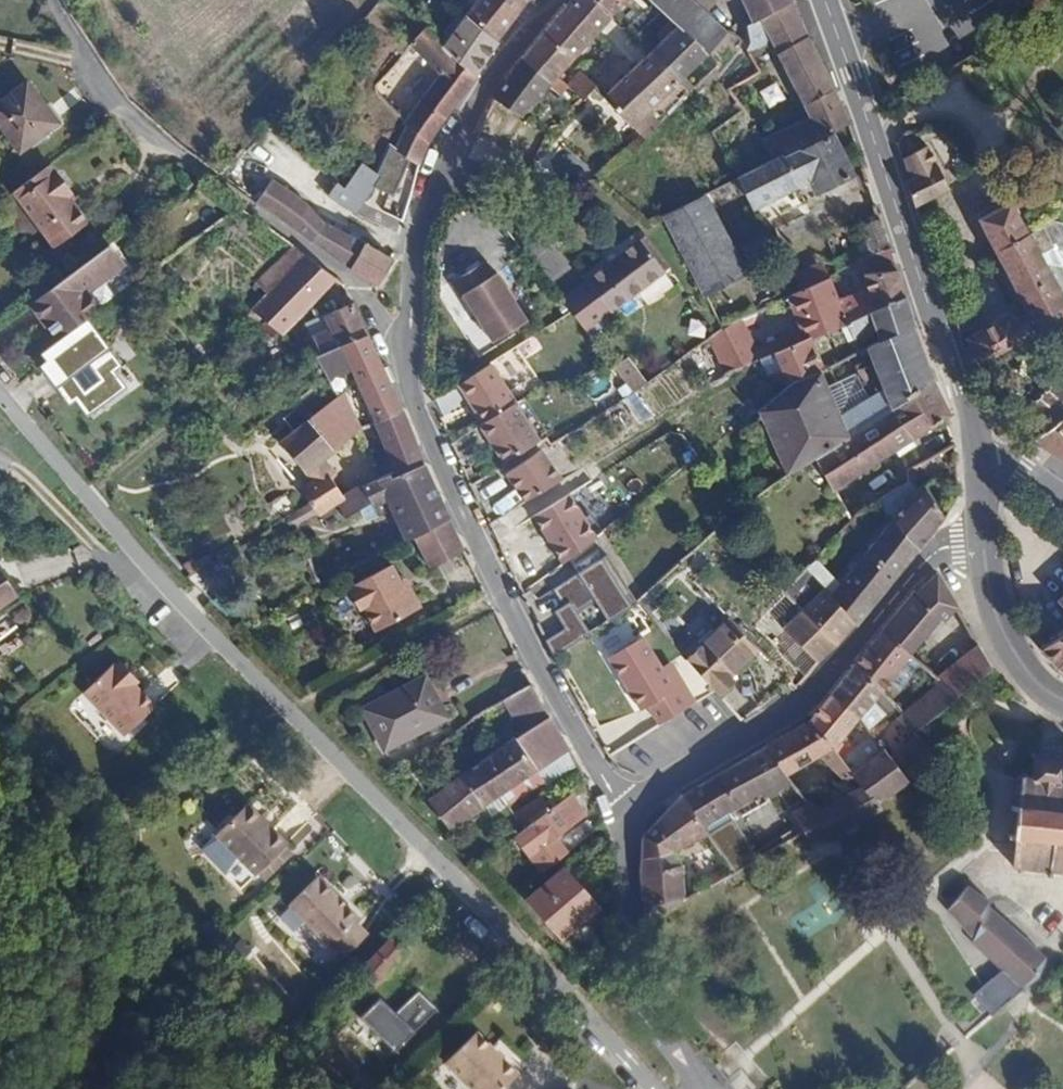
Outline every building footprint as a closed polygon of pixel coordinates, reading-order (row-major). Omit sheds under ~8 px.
[(467,11),(444,44),(475,75),(497,44),(499,36),(525,0),(477,0),(467,11)] [(568,3),(528,48),(505,82),(495,99),(524,118),(545,85),(558,69),(623,0),(571,0),(568,3)] [(677,25),(704,52),(724,32),(692,0),(652,0),(677,25)] [(751,23),(791,1),(790,0),(740,0),(751,23)] [(1008,5),(1020,25),(1050,0),(1014,0),(1008,5)] [(801,24),(791,1),(751,23),(745,26),(749,42),(746,49),(751,61),(760,56),(756,46),(768,40),(810,123),(761,144),(771,160),(780,156),(847,124),(801,24)] [(704,52),(677,25),(603,96),(632,126),(704,52)] [(396,149),(419,166),(419,165),(429,143),(442,123),(475,75),(444,44),(427,27),(413,44),(440,74),(406,123),(406,127),(396,149)] [(578,71),(565,85),(580,100),(593,86),(578,71)] [(22,79),(0,97),(0,126),(18,152),(62,121),(22,79)] [(781,159),(780,156),(771,160),(764,163),(738,177),(753,207),(809,179),(815,192),(850,175),(830,137),(781,159)] [(914,207),(948,189),(927,146),(899,160),(914,207)] [(362,163),(344,185),(336,195),(356,213),(381,175),(376,171),(362,163)] [(51,166),(13,195),(18,202),(56,172),(51,166)] [(56,172),(18,202),(57,250),(91,224),(69,197),(72,194),(56,172)] [(272,177),(258,197),(350,263),(381,279),(394,259),(366,248),(344,235),(320,218),(313,209),(303,200),(287,189),(272,177)] [(700,197),(661,218),(699,302),(743,274),(700,197)] [(797,200),(768,213),(774,228),(803,215),(797,200)] [(963,351),(972,375),(1041,335),(1044,339),(1062,328),(1062,297),(1030,237),(1028,234),(1024,233),(1009,204),(1000,210),(997,207),(977,218),(1028,313),(1014,324),(1009,317),(968,340),(972,347),(963,351)] [(889,250),(879,219),(860,226),(869,255),(889,250)] [(1030,237),(1062,297),(1062,221),(1058,220),(1030,237)] [(336,272),(292,241),(257,279),(267,290),(253,306),(263,314),(268,319),(259,326),(270,337),(282,329),(303,311),(336,272)] [(660,272),(638,241),(570,290),(597,328),(611,318),(606,311),(660,272)] [(108,245),(30,305),(58,342),(86,320),(103,307),(89,289),(122,263),(108,245)] [(845,321),(906,297),(889,250),(869,255),(859,259),(866,290),(835,298),(828,275),(800,290),(796,293),(803,316),(776,328),(782,349),(807,338),(843,322),(845,321)] [(460,290),(500,272),(494,258),(454,276),(460,290)] [(534,315),(506,269),(466,293),(495,339),(534,315)] [(336,344),(369,330),(356,297),(353,299),(325,311),(326,316),(323,319),(324,324),(314,328),(323,349),(336,344)] [(880,344),(914,330),(915,327),(906,297),(845,321),(853,340),(876,330),(880,344)] [(251,325),(263,314),(253,306),(244,316),(251,325)] [(763,353),(744,319),(707,340),(727,374),(763,353)] [(120,367),(86,320),(58,342),(44,352),(48,359),(62,381),(57,385),(69,404),(74,400),(85,417),(125,389),(114,373),(120,367)] [(377,421),(402,411),(369,330),(336,344),(343,361),(351,358),(377,421)] [(778,394),(755,413),(786,473),(797,465),(813,456),(934,383),(933,381),(914,330),(880,344),(868,350),(874,366),(851,375),(828,394),(818,372),(794,382),(792,384),(778,394)] [(818,372),(821,370),(807,338),(782,349),(777,351),(774,353),(792,384),(794,382),(818,372)] [(774,353),(759,361),(778,394),(792,384),(774,353)] [(630,356),(617,366),(636,391),(649,381),(630,356)] [(62,381),(48,359),(43,363),(57,385),(62,381)] [(521,397),(496,360),(460,382),(483,420),(521,397)] [(836,492),(949,417),(953,415),(934,383),(813,456),(836,492)] [(346,390),(310,419),(333,449),(363,427),(346,390)] [(642,422),(655,413),(641,391),(628,399),(642,422)] [(550,443),(521,397),(483,420),(510,467),(550,443)] [(391,458),(417,448),(402,411),(377,421),(391,458)] [(301,489),(318,515),(337,503),(345,498),(330,476),(335,471),(324,456),(333,449),(310,419),(282,441),(312,483),(301,489)] [(1034,442),(1037,445),(1062,463),(1062,440),(1051,427),(1034,442)] [(568,473),(550,443),(510,467),(529,497),(568,473)] [(396,471),(422,459),(417,448),(391,458),(396,471)] [(920,490),(925,484),(942,468),(946,466),(938,452),(912,468),(910,480),(920,490)] [(401,524),(410,541),(417,537),(451,519),(422,459),(396,471),(365,486),(374,504),(382,518),(399,509),(404,521),(401,524)] [(925,484),(944,517),(959,495),(956,459),(946,466),(942,468),(925,484)] [(894,519),(917,550),(932,531),(944,517),(925,484),(920,490),(916,493),(894,519)] [(345,498),(337,503),(347,519),(374,504),(365,486),(345,498)] [(432,568),(466,551),(451,519),(417,537),(432,568)] [(831,596),(855,624),(855,623),(861,618),(917,550),(894,519),(868,551),(845,529),(833,541),(857,564),(840,585),(831,595),(831,596)] [(550,539),(508,565),(523,595),(565,562),(550,539)] [(559,651),(636,603),(605,555),(545,593),(566,626),(550,637),(559,651)] [(787,590),(804,608),(824,589),(831,595),(840,585),(817,557),(787,590)] [(424,609),(414,590),(408,594),(402,582),(392,566),(352,585),(354,588),(349,590),(360,610),(364,607),(376,630),(424,609)] [(5,604),(17,595),(0,571),(0,597),(5,604)] [(914,592),(884,629),(911,656),(922,643),(941,619),(944,622),(957,607),(937,574),(918,596),(914,592)] [(408,594),(414,590),(407,579),(402,582),(408,594)] [(784,628),(817,663),(817,662),(838,644),(855,624),(831,596),(831,595),(824,589),(804,608),(784,628)] [(726,617),(686,660),(688,662),(712,691),(718,698),(735,684),(732,680),(727,674),(756,646),(726,617)] [(911,656),(884,629),(857,663),(882,691),(911,656)] [(640,634),(615,648),(632,678),(645,701),(652,697),(663,716),(690,701),(675,674),(666,680),(657,664),(640,634)] [(1041,649),(1058,666),(1062,670),(1062,635),(1041,649)] [(922,643),(911,656),(924,669),(941,683),(953,672),(922,643)] [(732,680),(761,651),(756,646),(727,674),(732,680)] [(993,669),(981,648),(953,672),(941,683),(943,685),(957,698),(993,669)] [(134,670),(122,655),(118,659),(115,658),(81,695),(124,737),(157,703),(131,674),(134,670)] [(882,691),(857,663),(844,678),(832,694),(858,720),(880,694),(882,691)] [(362,709),(362,710),(385,750),(445,717),(424,676),(362,709)] [(542,700),(532,683),(507,700),(518,716),(542,700)] [(943,685),(903,715),(916,732),(957,698),(943,685)] [(587,689),(576,694),(583,706),(593,701),(587,689)] [(858,720),(832,694),(811,721),(833,748),(858,720)] [(551,716),(542,700),(518,716),(528,731),(551,716)] [(553,720),(551,716),(528,731),(515,739),(538,771),(571,749),(553,720)] [(833,748),(811,721),(808,724),(766,748),(786,777),(831,750),(833,748)] [(606,746),(629,747),(630,733),(607,732),(606,746)] [(906,776),(935,754),(917,733),(890,759),(906,776)] [(883,751),(871,735),(843,759),(854,773),(883,751)] [(480,764),(501,797),(538,771),(515,739),(508,744),(480,764)] [(786,777),(766,748),(683,795),(703,826),(761,790),(766,797),(791,783),(786,777)] [(883,751),(854,773),(865,785),(879,802),(910,780),(906,776),(890,759),(888,757),(883,751)] [(1013,864),(1022,865),(1022,872),(1026,872),(1027,866),(1050,870),(1049,876),(1054,876),(1055,870),(1062,871),(1062,758),(1052,756),(1038,754),(1034,777),(1027,776),(1027,773),(1022,772),(1022,776),(1018,775),(1018,779),(1022,780),(1021,788),(1021,796),(1017,796),(1017,801),(1020,801),(1019,805),(1015,805),(1014,807),(1014,810),(1018,810),(1017,822),(1017,834),(1011,834),(1011,839),(1015,839),(1016,843),(1013,843),(1013,848),(1016,849),(1015,856),(1013,864)] [(480,764),(430,801),(453,831),(490,804),(495,814),(508,806),(501,797),(480,764)] [(881,808),(879,802),(865,785),(813,814),(828,835),(829,836),(869,815),(881,808)] [(544,874),(570,854),(556,838),(586,815),(572,794),(515,837),(544,874)] [(641,867),(644,906),(685,896),(685,891),(685,864),(676,865),(666,866),(664,853),(674,851),(708,834),(703,826),(683,795),(680,796),(645,835),(641,867)] [(264,815),(249,799),(217,830),(258,871),(289,841),(274,825),(268,826),(263,820),(264,815)] [(813,814),(807,806),(793,817),(805,834),(813,845),(828,835),(813,814)] [(676,865),(674,851),(664,853),(666,866),(676,865)] [(685,896),(686,899),(734,872),(729,864),(685,891),(685,896)] [(596,905),(565,869),(528,900),(559,936),(596,905)] [(361,916),(319,872),(290,901),(332,944),(337,940),(348,951),(368,932),(357,921),(361,916)] [(950,910),(976,937),(991,906),(992,902),(969,886),(950,910)] [(997,1013),(1039,977),(1049,958),(991,906),(976,937),(975,942),(1005,969),(997,976),(975,994),(980,999),(997,1013)] [(381,949),(358,972),(375,988),(406,955),(389,940),(381,949)] [(440,958),(430,967),(436,976),(437,981),(410,1006),(422,1019),(456,986),(446,974),(450,969),(440,958)] [(477,1031),(447,1062),(474,1088),(503,1088),(519,1073),(505,1058),(498,1059),(491,1051),(493,1047),(477,1031)]
